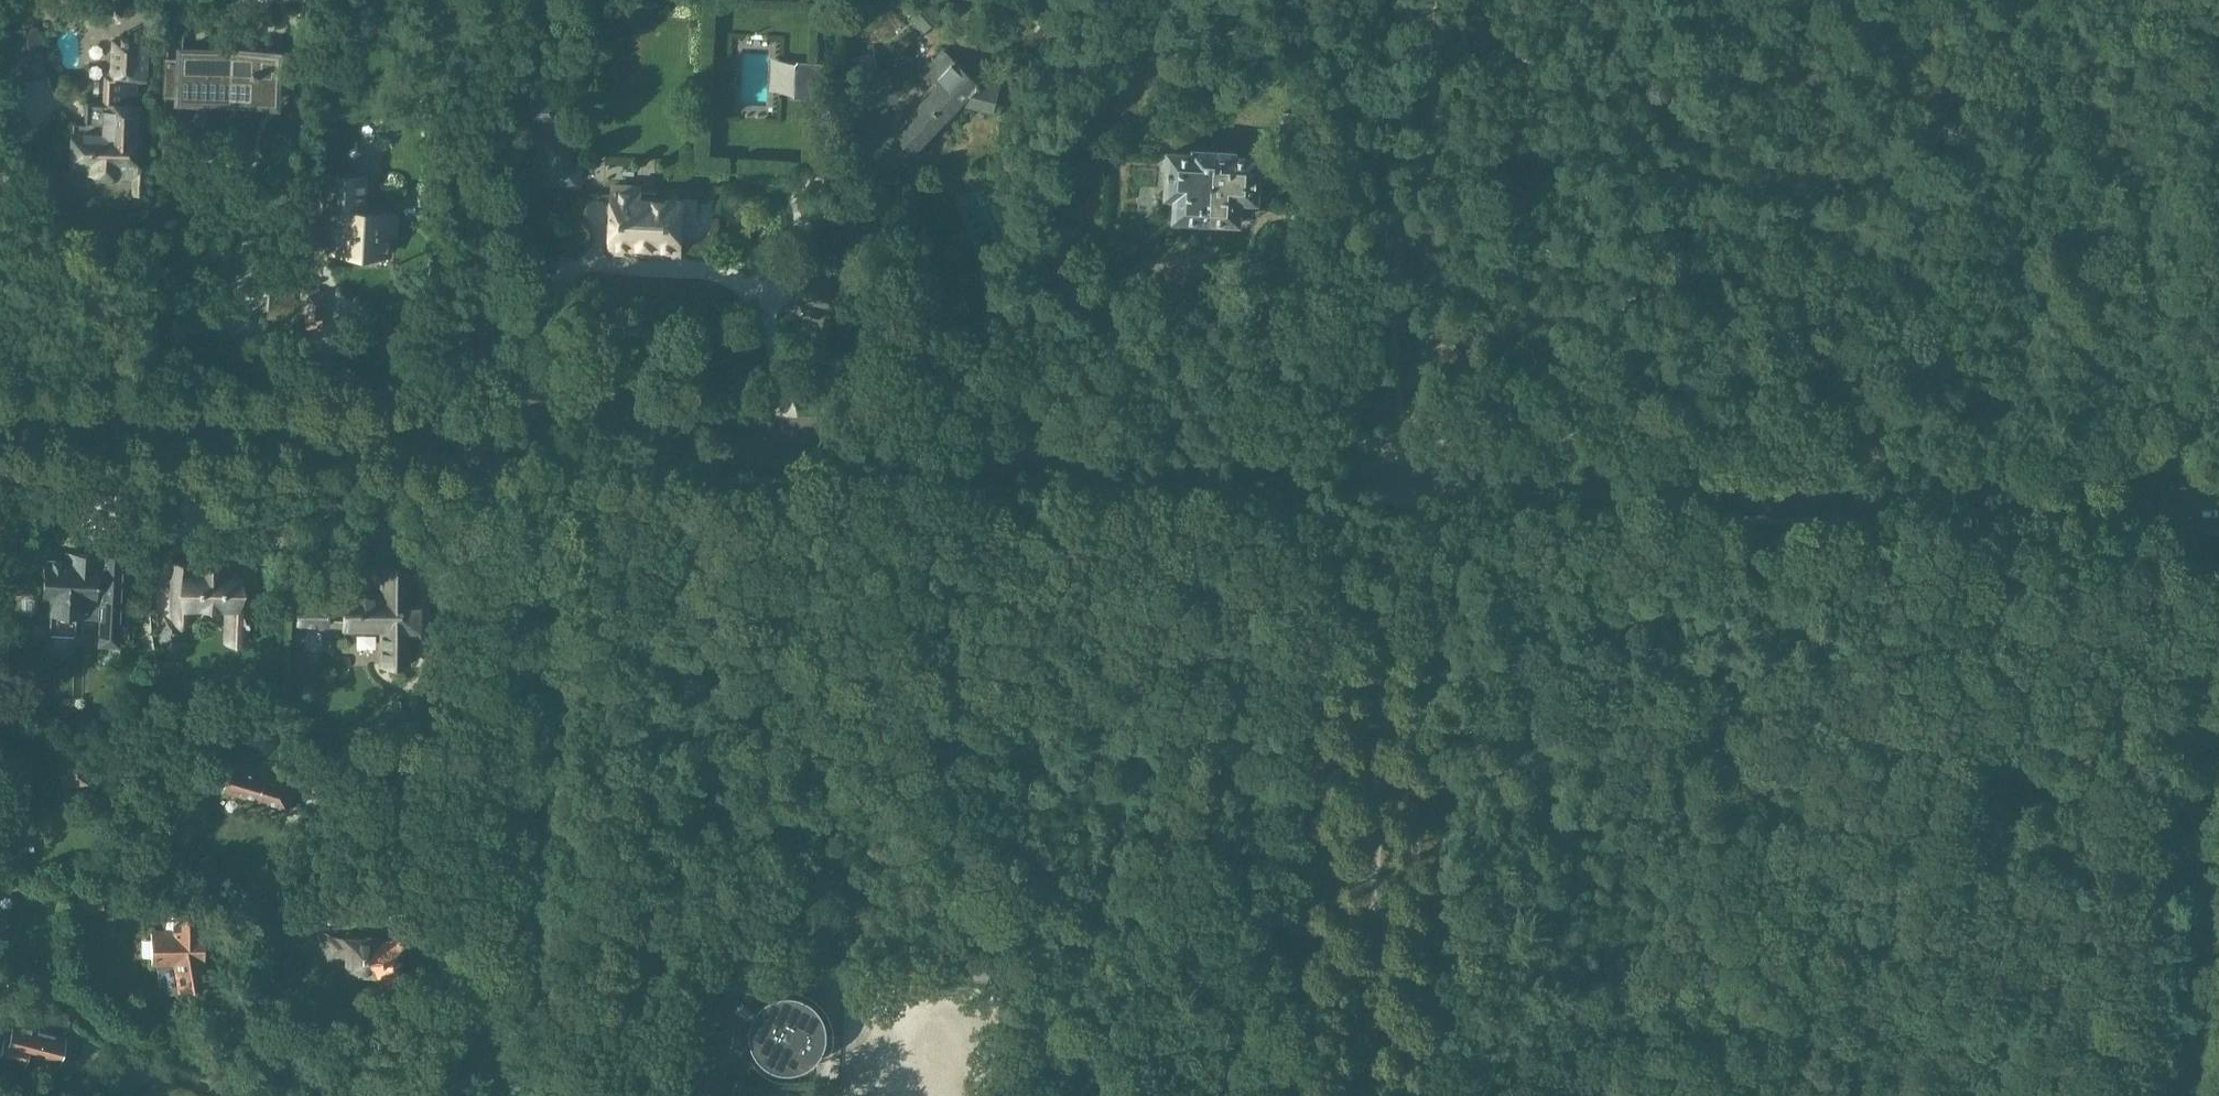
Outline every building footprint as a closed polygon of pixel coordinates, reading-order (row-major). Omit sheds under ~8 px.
[(928,5),(919,12),(911,19),(925,34),(942,19),(928,5)] [(38,27),(25,28),(32,73),(32,78),(45,77),(38,27)] [(72,132),(71,166),(90,167),(89,173),(117,174),(117,168),(133,169),(136,169),(136,166),(140,82),(147,82),(149,38),(111,36),(109,73),(104,73),(103,104),(91,104),(84,104),(83,125),(72,124),(72,132)] [(961,104),(963,104),(995,112),(1002,80),(968,74),(942,47),(922,70),(939,86),(894,133),(915,152),(961,104)] [(180,96),(253,98),(253,78),(257,78),(257,70),(254,70),(255,54),(182,51),(181,62),(165,62),(164,86),(180,87),(180,96)] [(796,97),(824,98),(825,61),(797,61),(796,97)] [(570,137),(547,136),(547,145),(545,145),(543,188),(581,189),(583,164),(571,163),(571,145),(570,144),(570,137)] [(1176,218),(1211,220),(1215,148),(1192,147),(1192,151),(1166,150),(1164,195),(1159,194),(1158,215),(1177,216),(1176,218)] [(1215,148),(1211,220),(1239,222),(1239,219),(1253,220),(1254,206),(1261,206),(1263,155),(1238,153),(1238,149),(1215,148)] [(332,252),(387,256),(388,236),(394,236),(395,216),(362,214),(365,178),(322,175),(320,212),(334,213),(332,252)] [(696,223),(698,202),(657,200),(657,193),(642,192),(642,187),(614,185),(613,203),(609,204),(608,212),(612,214),(612,222),(608,224),(607,232),(611,234),(610,251),(639,253),(642,257),(649,258),(652,254),(681,255),(683,222),(696,223)] [(323,320),(325,288),(300,286),(298,318),(305,318),(322,320),(323,320)] [(76,614),(87,614),(87,618),(99,618),(97,645),(120,646),(122,601),(130,602),(132,557),(107,556),(106,582),(96,582),(97,555),(66,554),(66,561),(45,560),(45,563),(42,566),(42,574),(44,576),(43,593),(38,593),(37,622),(49,623),(49,634),(50,634),(50,640),(73,641),(73,635),(75,635),(76,614)] [(170,591),(172,592),(172,604),(173,612),(176,619),(181,625),(186,620),(189,614),(191,607),(224,608),(222,641),(249,642),(252,569),(247,568),(248,564),(238,563),(228,564),(227,568),(222,567),(216,566),(210,566),(204,566),(199,566),(193,566),(192,563),(183,561),(173,562),(173,576),(170,576),(170,579),(170,582),(169,587),(170,591)] [(382,595),(344,595),(344,629),(381,630),(381,665),(407,665),(408,636),(419,636),(420,606),(408,606),(409,567),(383,567),(382,595)] [(320,604),(320,603),(305,603),(305,604),(297,604),(297,626),(327,627),(328,605),(320,604)] [(423,722),(409,714),(402,728),(416,736),(423,722)] [(277,731),(248,716),(237,737),(239,739),(238,741),(264,754),(277,731)] [(274,808),(275,806),(287,810),(296,784),(231,764),(221,792),(274,808)] [(105,892),(105,900),(126,901),(126,893),(105,892)] [(0,909),(0,929),(9,924),(0,909)] [(173,993),(182,991),(182,993),(209,989),(205,966),(203,915),(172,914),(172,929),(150,930),(151,966),(156,966),(159,977),(162,976),(164,986),(165,989),(167,991),(170,992),(173,993)] [(343,960),(344,976),(380,977),(380,987),(402,987),(403,948),(391,948),(392,941),(383,940),(377,936),(367,936),(366,938),(326,937),(326,961),(343,960)] [(14,968),(9,992),(38,1000),(45,976),(14,968)] [(779,1070),(789,1072),(800,1070),(810,1065),(819,1058),(824,1048),(827,1038),(826,1027),(823,1017),(817,1008),(809,1001),(800,996),(789,994),(779,996),(769,1000),(761,1006),(755,1015),(751,1025),(750,1035),(752,1045),(757,1054),(763,1061),(771,1067),(779,1070)] [(66,1037),(36,1030),(40,1013),(30,1011),(26,1026),(14,1023),(10,1039),(5,1037),(0,1056),(0,1060),(25,1067),(28,1056),(59,1064),(66,1037)] [(175,1052),(186,1064),(198,1053),(187,1041),(175,1052)]
